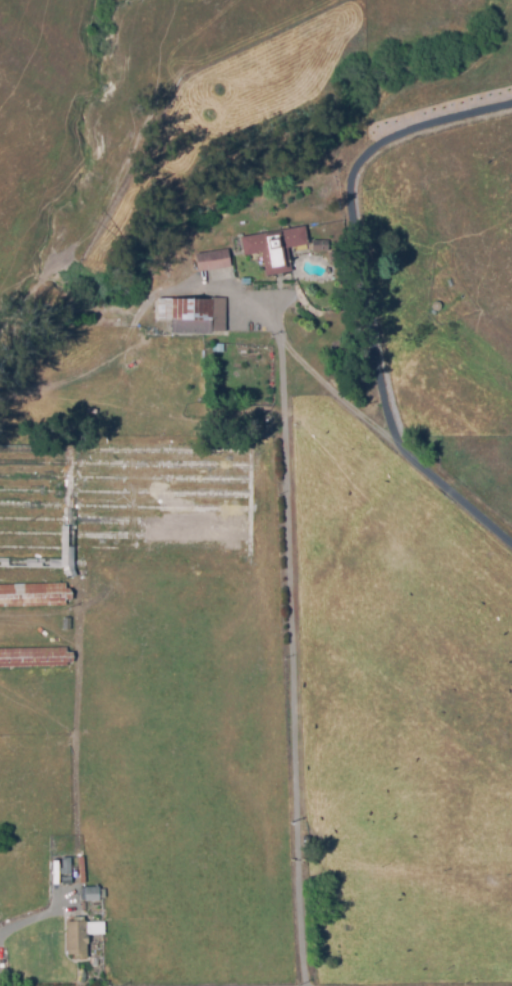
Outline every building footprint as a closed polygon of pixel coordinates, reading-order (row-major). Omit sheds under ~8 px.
[(245,240),(266,235),(267,240),(285,236),(284,233),(308,228),(312,248),(292,252),(296,271),(272,276),(267,253),(248,258),(245,240)] [(201,257),(232,251),(235,268),(203,274),(201,257)] [(162,300),(228,299),(228,332),(216,332),(216,337),(178,338),(178,321),(163,321),(162,300)] [(245,476),(245,484),(83,482),(84,474),(245,476)] [(245,490),(245,498),(82,497),(82,489),(245,490)] [(66,608),(0,608),(0,586),(66,585),(66,608)] [(65,632),(65,620),(72,620),(73,632),(65,632)] [(70,671),(0,671),(0,650),(70,649),(70,671)] [(78,860),(85,859),(86,884),(80,885),(78,860)] [(65,876),(65,860),(73,860),(73,875),(65,876)] [(89,903),(88,889),(104,889),(104,903),(89,903)] [(71,925),(109,922),(110,938),(90,939),(91,958),(73,959),(71,925)]
